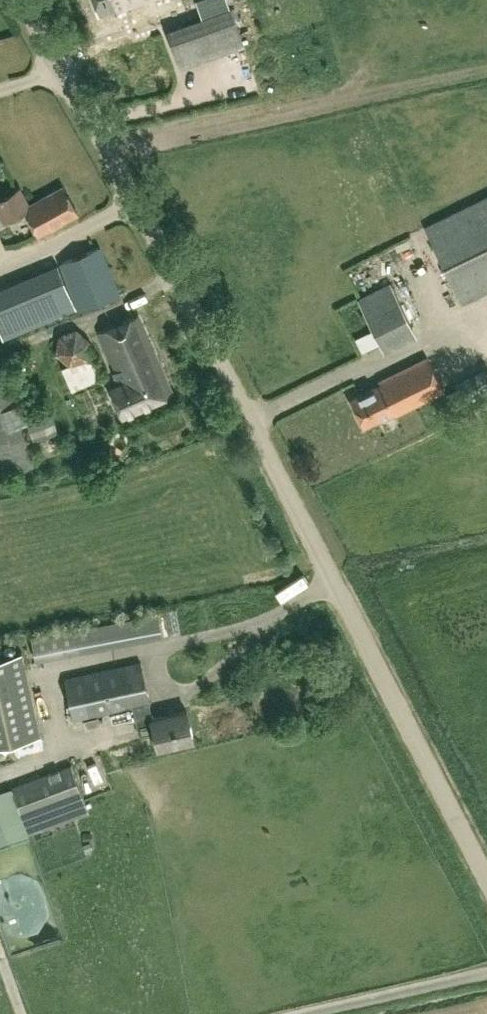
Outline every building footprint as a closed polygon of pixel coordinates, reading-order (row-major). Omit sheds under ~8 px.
[(99,16),(142,0),(94,0),(99,16)] [(244,43),(231,7),(167,29),(180,66),(180,67),(245,45),(244,43)] [(63,186),(32,203),(31,202),(29,203),(20,187),(0,198),(0,215),(4,222),(26,211),(39,234),(78,213),(63,186)] [(424,225),(424,226),(461,304),(486,292),(486,194),(424,225)] [(118,293),(99,246),(61,262),(80,308),(118,293)] [(0,288),(0,330),(3,338),(76,308),(58,264),(0,288)] [(389,281),(356,298),(384,351),(417,334),(389,281)] [(173,392),(139,313),(99,331),(115,370),(114,371),(119,383),(111,386),(122,413),(173,392)] [(90,347),(92,340),(76,327),(59,334),(56,353),(71,390),(103,376),(90,347)] [(380,384),(350,398),(363,425),(393,411),(395,414),(444,390),(427,356),(379,380),(380,384)] [(3,370),(0,371),(0,457),(5,474),(32,465),(3,370)] [(53,420),(29,428),(33,439),(57,431),(53,420)] [(159,613),(32,637),(36,659),(163,635),(159,613)] [(37,735),(31,707),(34,706),(20,650),(0,654),(0,743),(2,743),(37,735)] [(141,661),(65,678),(74,718),(133,705),(139,733),(154,730),(157,747),(193,739),(187,710),(152,717),(149,702),(150,701),(141,661)] [(71,764),(12,786),(29,833),(88,811),(71,764)]
